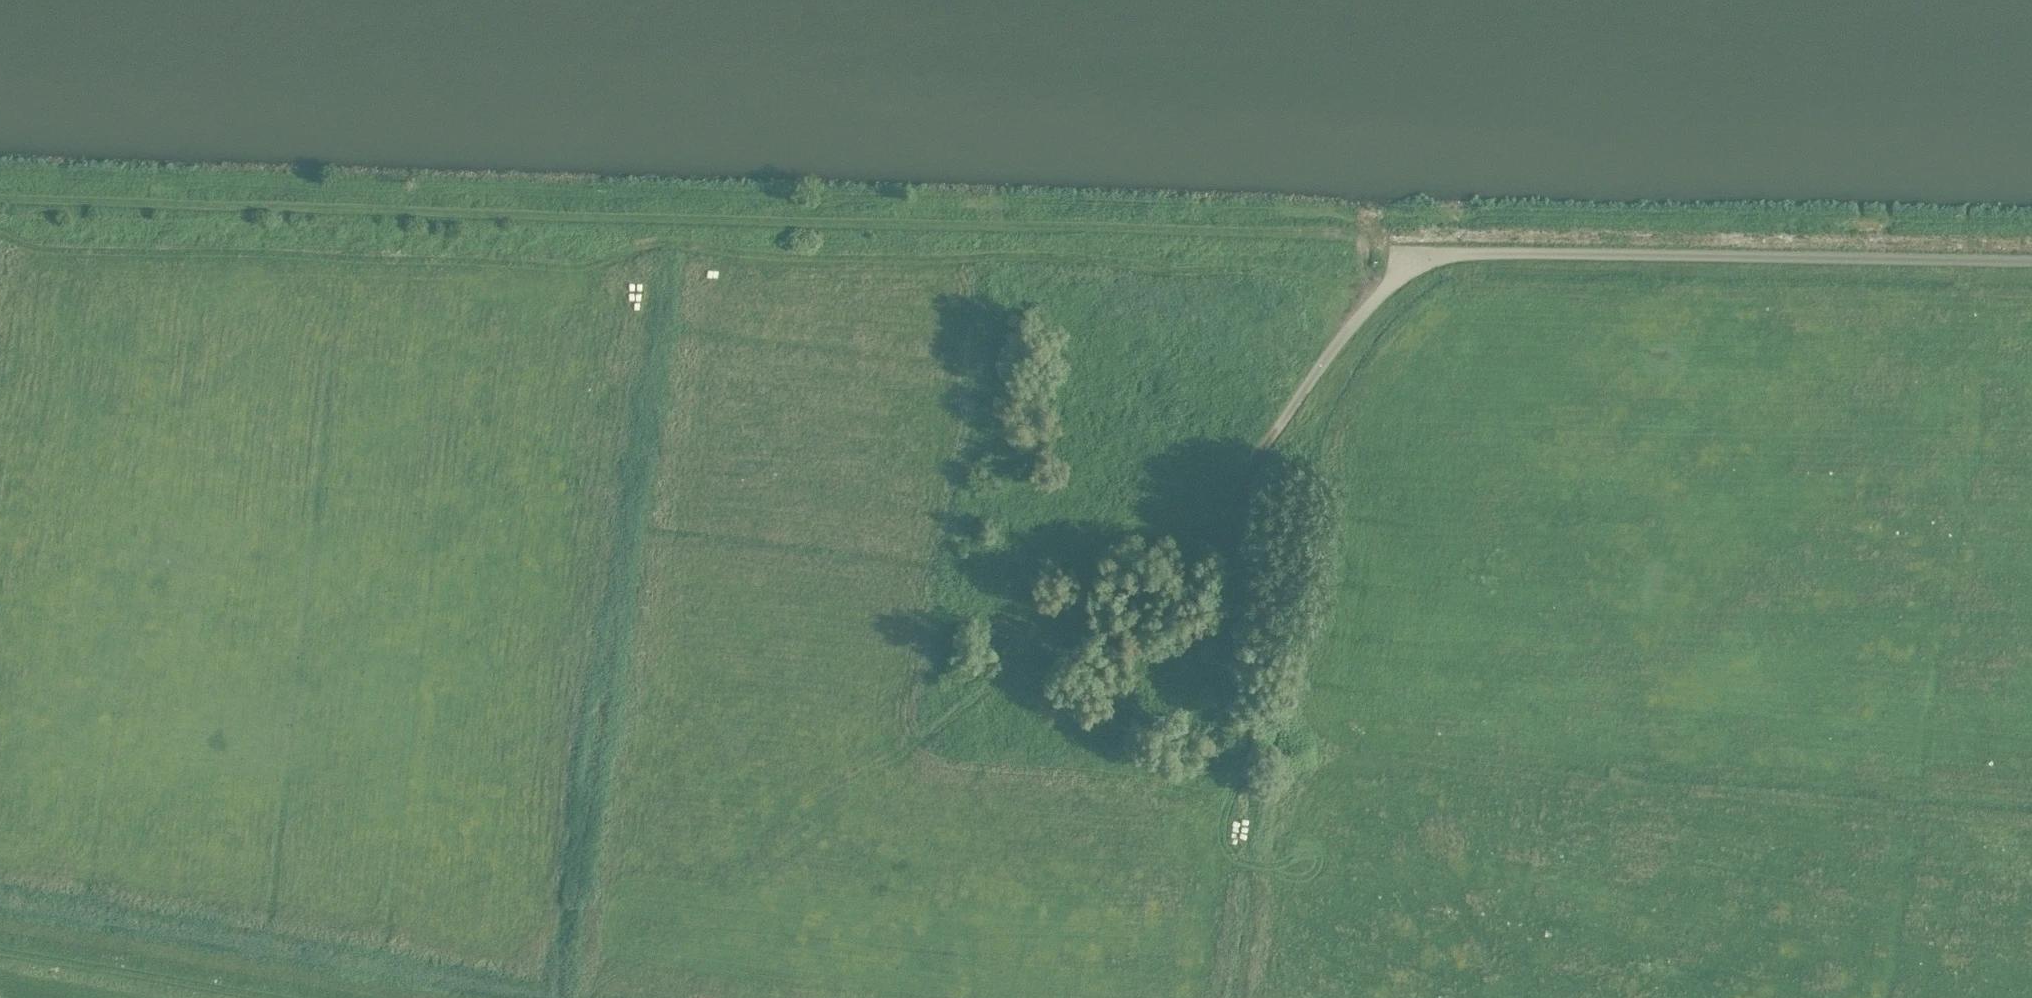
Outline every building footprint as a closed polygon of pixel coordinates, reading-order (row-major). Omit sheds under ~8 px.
[(1347,270),(1347,285),(1362,285),(1361,270),(1347,270)]
